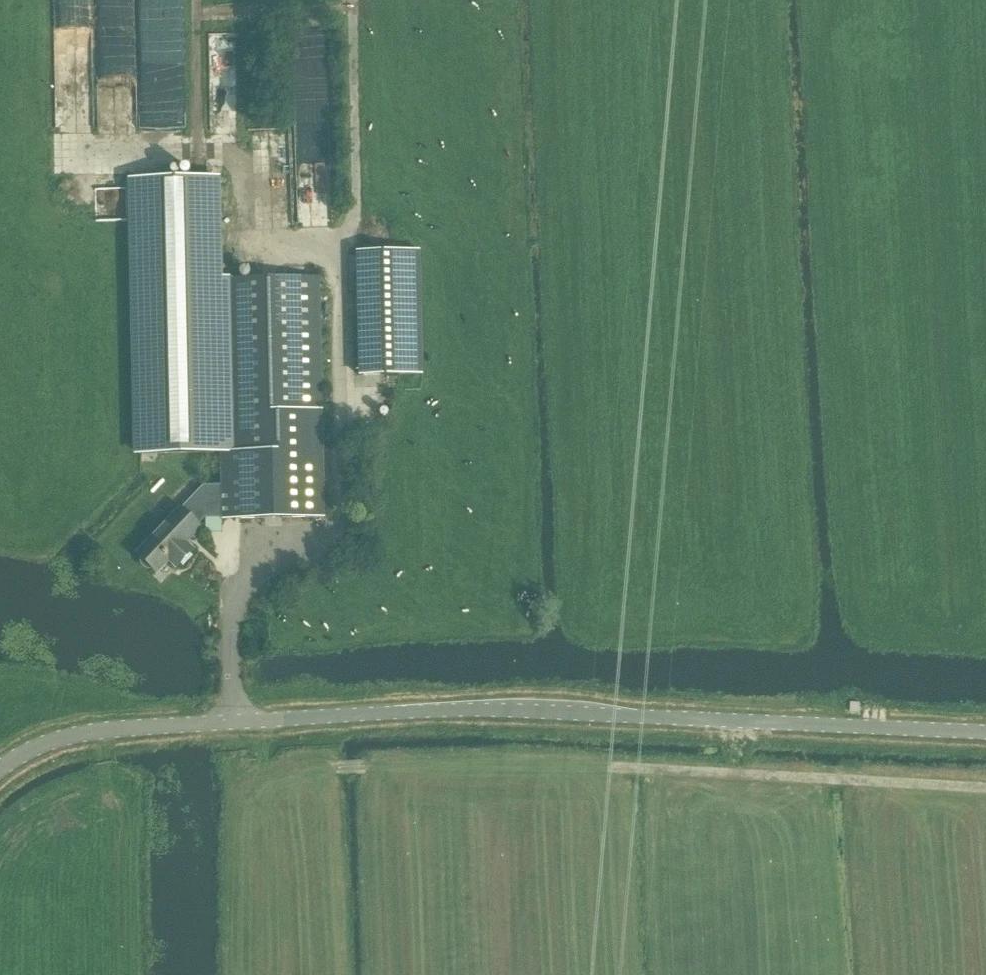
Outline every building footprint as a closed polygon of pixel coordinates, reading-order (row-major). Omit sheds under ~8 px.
[(217,279),(214,176),(131,178),(139,454),(222,452),(222,487),(222,515),(223,519),(324,517),(319,277),(217,279)] [(356,253),(359,375),(421,374),(419,251),(356,253)] [(222,515),(222,487),(205,487),(182,510),(181,508),(137,553),(141,557),(141,561),(143,564),(145,567),(148,568),(152,567),(156,571),(169,559),(177,566),(193,549),(185,542),(199,526),(197,524),(205,516),(222,515)]
